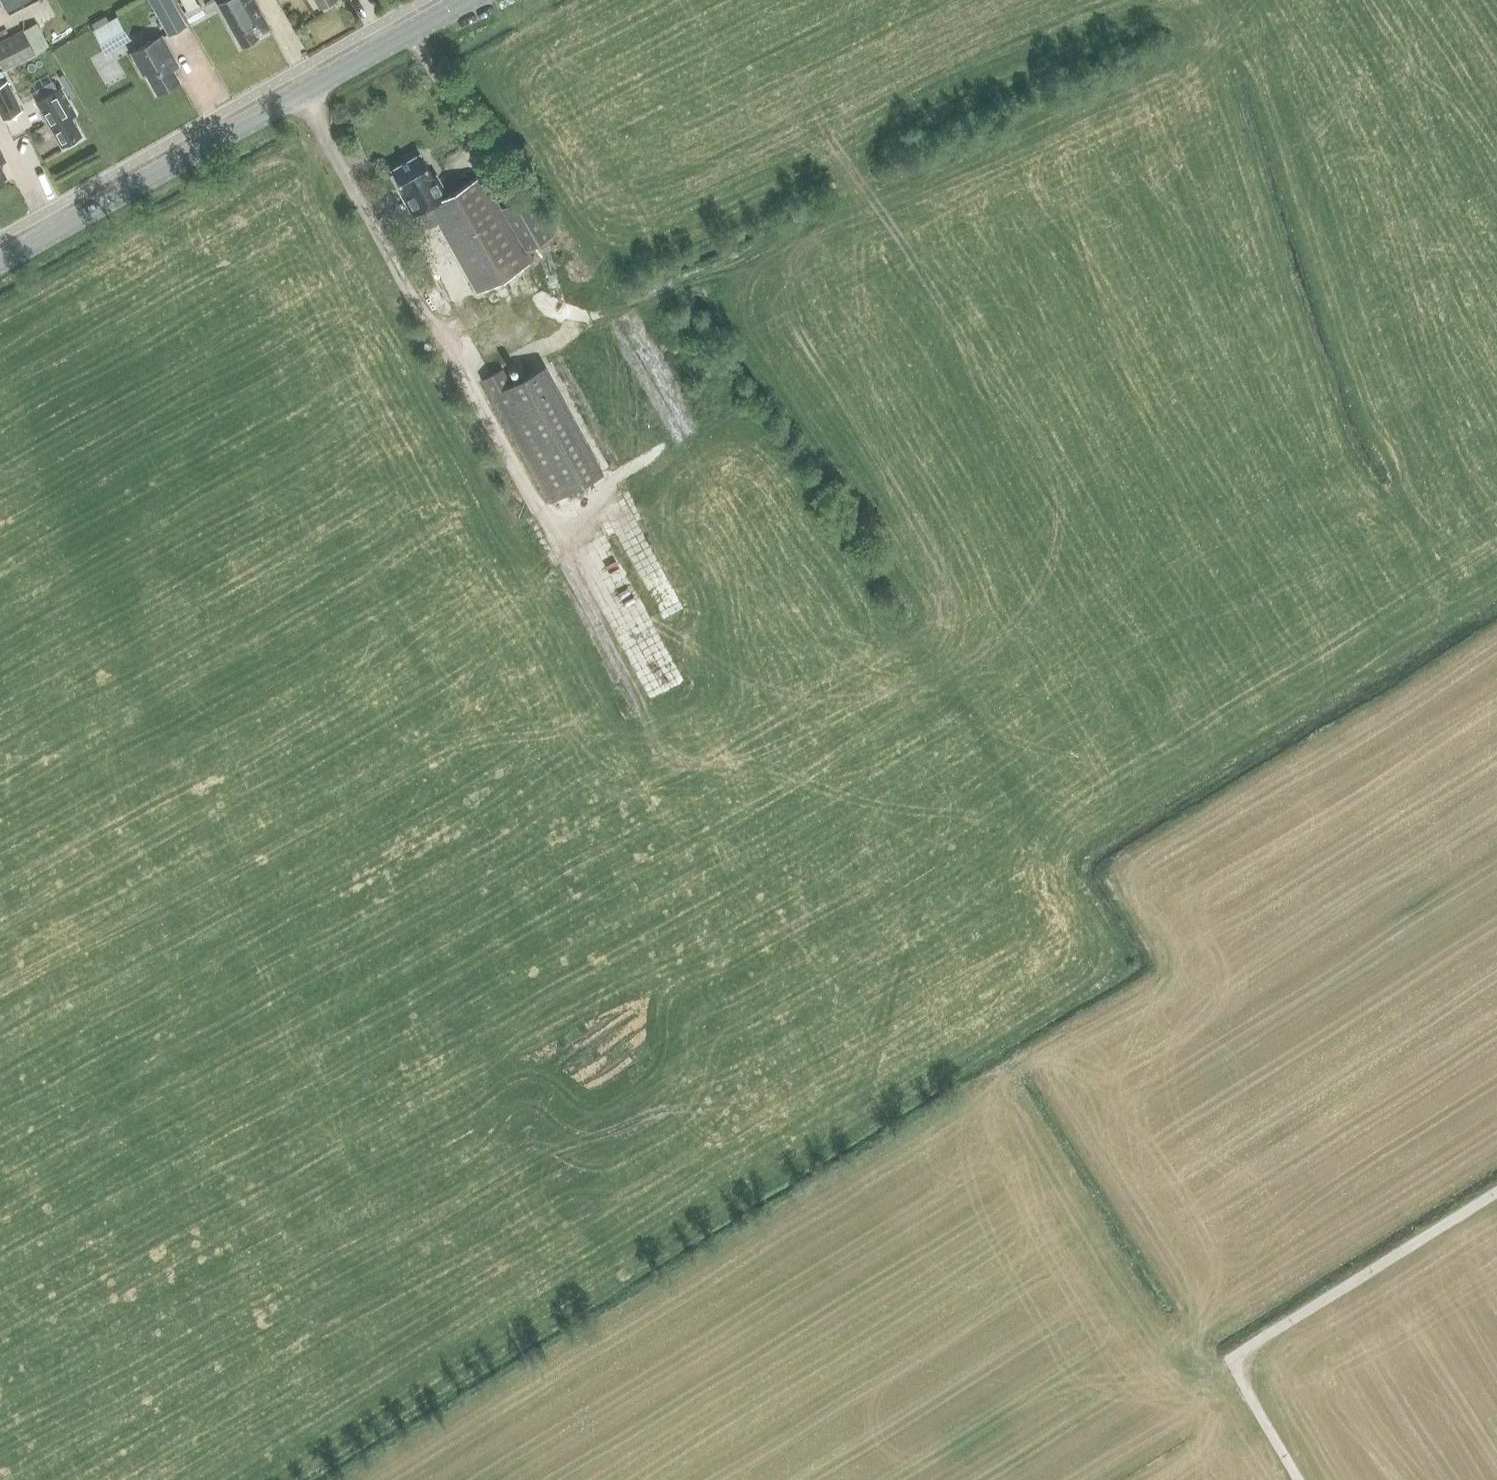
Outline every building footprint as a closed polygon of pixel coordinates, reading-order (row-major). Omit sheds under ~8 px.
[(8,11),(29,0),(2,0),(8,11)] [(166,32),(184,23),(171,0),(148,0),(166,32)] [(187,11),(183,13),(188,23),(204,15),(196,0),(181,0),(187,11)] [(270,28),(254,0),(223,0),(217,3),(241,46),(259,36),(258,35),(270,28)] [(130,38),(118,18),(93,32),(105,53),(130,38)] [(0,40),(0,64),(3,71),(35,55),(22,29),(0,40)] [(145,73),(156,93),(178,81),(172,69),(178,66),(161,37),(131,54),(142,75),(145,73)] [(58,90),(52,80),(34,90),(39,100),(36,101),(61,146),(81,135),(71,117),(76,114),(61,88),(58,90)] [(1,121),(21,111),(6,82),(0,84),(0,119),(1,121)] [(436,173),(432,175),(420,154),(391,170),(404,194),(401,196),(412,216),(418,212),(427,228),(437,222),(477,293),(529,264),(481,176),(448,194),(436,173)] [(552,235),(528,192),(500,208),(525,251),(552,235)] [(425,260),(420,249),(405,257),(410,268),(425,260)] [(502,368),(482,378),(550,501),(603,471),(543,362),(509,381),(502,368)] [(696,618),(660,542),(630,556),(666,632),(696,618)] [(660,631),(627,647),(651,696),(684,680),(660,631)]
